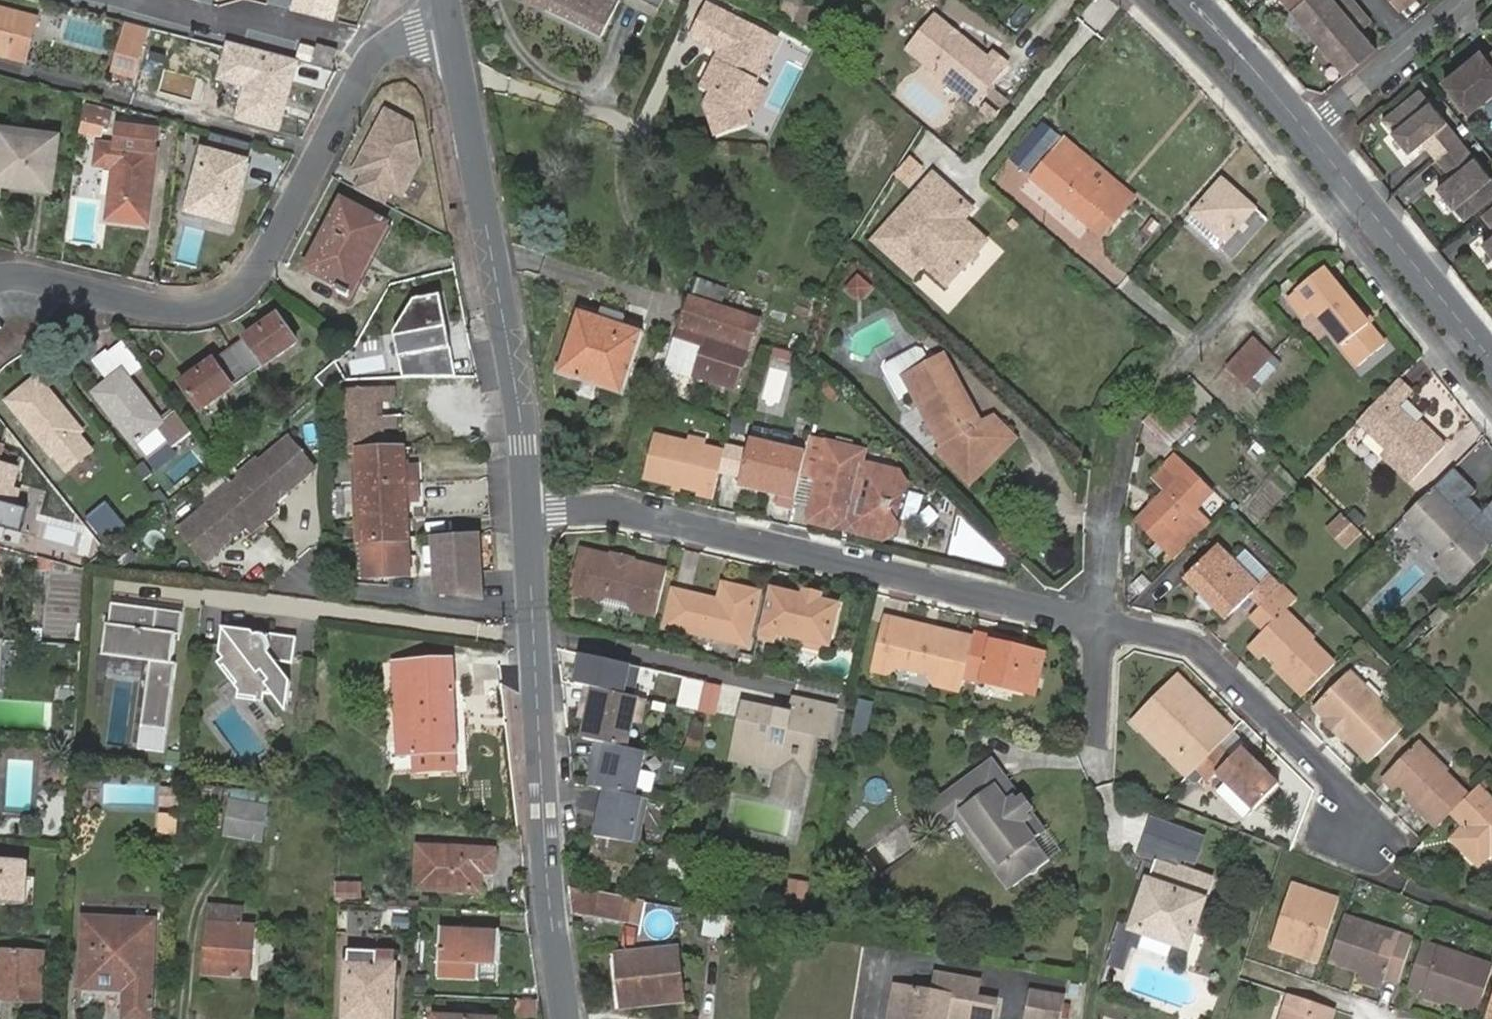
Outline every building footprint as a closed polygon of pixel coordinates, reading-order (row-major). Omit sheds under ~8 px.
[(292,8),(332,19),(337,0),(294,0),(292,8)] [(615,0),(528,0),(598,37),(617,1),(615,0)] [(659,10),(664,0),(640,0),(659,10)] [(804,0),(786,0),(782,10),(796,17),(804,0)] [(1346,74),(1376,48),(1361,30),(1372,21),(1354,0),(1340,0),(1338,2),(1336,0),(1284,0),(1346,74)] [(1400,11),(1414,0),(1391,0),(1400,11)] [(815,32),(825,12),(805,2),(795,22),(815,32)] [(728,53),(764,71),(780,42),(711,7),(695,37),(723,51),(728,53)] [(9,55),(18,16),(0,11),(0,53),(9,55)] [(945,30),(949,25),(935,14),(908,48),(975,102),(1007,60),(994,50),(990,56),(960,33),(955,39),(945,30)] [(155,31),(131,24),(116,76),(141,83),(155,31)] [(960,33),(949,25),(945,30),(955,39),(960,33)] [(306,63),(232,43),(221,84),(248,91),(240,121),(286,133),(306,63)] [(315,63),(332,68),(338,51),(320,45),(315,63)] [(728,53),(723,51),(716,62),(722,65),(728,53)] [(1444,81),(1470,111),(1491,94),(1491,52),(1486,57),(1481,51),(1444,81)] [(756,85),(764,71),(728,53),(722,65),(716,62),(703,89),(711,93),(706,101),(711,128),(749,121),(745,106),(756,85)] [(767,92),(756,85),(745,106),(756,112),(767,92)] [(1423,142),(1437,159),(1461,139),(1420,89),(1383,120),(1410,152),(1423,142)] [(85,122),(107,128),(112,114),(89,107),(85,122)] [(354,189),(384,205),(391,192),(402,197),(420,163),(413,124),(386,109),(353,171),(361,176),(354,189)] [(1058,136),(1042,122),(1012,159),(1028,172),(1058,136)] [(156,153),(158,133),(120,128),(117,148),(156,153)] [(52,183),(57,140),(0,131),(0,187),(13,189),(15,178),(52,183)] [(1064,138),(1055,149),(1111,195),(1088,223),(1102,235),(1135,197),(1064,138)] [(1437,159),(1451,176),(1438,187),(1465,220),(1491,197),(1491,177),(1461,139),(1437,159)] [(113,169),(106,218),(145,224),(156,153),(117,148),(98,146),(95,166),(113,169)] [(1111,195),(1055,149),(1032,176),(1088,223),(1111,195)] [(201,152),(187,211),(231,224),(248,163),(201,152)] [(909,186),(923,165),(908,155),(895,176),(909,186)] [(932,175),(872,239),(912,276),(923,263),(946,284),(984,241),(961,221),(971,210),(932,175)] [(50,193),(52,183),(15,178),(13,189),(50,193)] [(1228,241),(1222,249),(1234,259),(1267,219),(1223,181),(1196,213),(1228,241)] [(340,200),(304,268),(337,286),(336,291),(347,298),(386,225),(340,200)] [(1482,214),(1491,226),(1491,206),(1482,214)] [(1189,220),(1222,249),(1228,241),(1196,213),(1189,220)] [(1483,243),(1491,254),(1491,235),(1483,243)] [(971,266),(984,275),(1003,248),(990,240),(971,266)] [(1298,292),(1315,313),(1359,369),(1385,348),(1325,271),(1298,292)] [(701,280),(696,293),(723,302),(727,288),(701,280)] [(1303,323),(1315,313),(1298,292),(1287,301),(1303,323)] [(395,334),(403,378),(453,378),(439,296),(415,300),(395,334)] [(760,320),(690,298),(673,353),(699,361),(694,377),(737,390),(760,320)] [(622,396),(643,331),(579,310),(558,374),(622,396)] [(229,350),(247,376),(296,340),(277,315),(229,350)] [(1225,366),(1253,392),(1282,361),(1253,335),(1225,366)] [(121,341),(109,350),(142,392),(153,383),(121,341)] [(199,411),(247,376),(229,350),(181,387),(199,411)] [(905,397),(912,393),(905,380),(935,363),(929,355),(923,353),(895,369),(893,376),(905,397)] [(961,385),(959,385),(944,359),(905,380),(912,393),(920,408),(922,408),(943,447),(939,451),(972,484),(1016,440),(996,419),(981,425),(976,431),(970,424),(978,416),(961,385)] [(779,403),(786,369),(771,366),(764,400),(779,403)] [(171,450),(191,434),(175,412),(162,422),(123,372),(95,393),(145,459),(167,444),(171,450)] [(1408,388),(1396,376),(1366,407),(1423,462),(1444,442),(1429,427),(1424,433),(1416,425),(1395,403),(1408,388)] [(66,469),(88,450),(79,438),(84,433),(37,377),(6,403),(52,460),(56,458),(66,469)] [(394,401),(393,388),(375,390),(376,402),(394,401)] [(364,580),(367,580),(410,578),(406,501),(418,501),(416,468),(403,468),(402,450),(379,452),(377,430),(377,420),(376,402),(375,390),(343,392),(344,407),(334,407),(335,421),(345,420),(347,456),(357,455),(364,580)] [(333,392),(334,407),(344,407),(343,392),(333,392)] [(1158,432),(1178,412),(1166,399),(1145,420),(1158,432)] [(1423,462),(1366,407),(1355,419),(1366,430),(1372,424),(1391,443),(1385,448),(1381,453),(1407,479),(1423,462)] [(396,428),(395,419),(377,420),(377,430),(396,428)] [(1422,420),(1416,425),(1424,433),(1429,427),(1422,420)] [(1366,430),(1385,448),(1391,443),(1372,424),(1366,430)] [(642,477),(713,492),(722,453),(653,437),(642,477)] [(812,519),(868,532),(883,467),(850,459),(843,447),(807,438),(804,452),(799,472),(816,477),(808,511),(812,519)] [(234,486),(268,525),(281,514),(275,507),(318,471),(290,439),(260,464),(243,479),(234,486)] [(774,505),(791,509),(791,507),(799,472),(804,452),(750,439),(738,486),(776,495),(774,505)] [(1168,490),(1139,519),(1162,542),(1176,557),(1201,532),(1186,518),(1213,491),(1190,468),(1177,456),(1155,477),(1168,490)] [(240,475),(243,479),(260,464),(257,460),(240,475)] [(1476,488),(1452,464),(1439,477),(1463,500),(1468,496),(1476,488)] [(8,532),(18,494),(12,492),(17,472),(0,466),(0,529),(8,532)] [(883,467),(868,532),(875,534),(883,528),(885,519),(876,510),(880,493),(893,489),(894,482),(887,468),(883,467)] [(816,477),(799,472),(791,507),(808,511),(816,477)] [(142,482),(155,498),(166,490),(153,473),(142,482)] [(1439,477),(1404,513),(1443,551),(1436,558),(1455,576),(1477,554),(1473,550),(1482,541),(1487,546),(1491,542),(1491,528),(1476,513),(1463,500),(1439,477)] [(227,493),(208,509),(182,530),(210,563),(252,527),(258,534),(268,525),(234,486),(227,493)] [(204,504),(208,509),(227,493),(223,487),(204,504)] [(885,519),(893,489),(880,493),(876,510),(885,519)] [(1481,508),(1468,496),(1463,500),(1476,513),(1481,508)] [(1476,513),(1491,528),(1491,498),(1481,508),(1476,513)] [(22,536),(29,513),(14,509),(8,531),(22,536)] [(1347,542),(1359,530),(1339,511),(1328,522),(1347,542)] [(89,525),(104,545),(113,538),(98,518),(89,525)] [(480,588),(475,532),(432,536),(438,587),(480,588)] [(611,546),(609,555),(611,555),(613,561),(624,564),(629,560),(631,561),(634,552),(611,546)] [(575,595),(590,550),(580,547),(570,593),(575,595)] [(1258,605),(1277,586),(1266,576),(1256,586),(1228,558),(1216,547),(1190,575),(1230,614),(1248,595),(1258,605)] [(1256,586),(1266,576),(1238,548),(1228,558),(1256,586)] [(654,613),(666,569),(631,561),(629,560),(624,564),(613,561),(611,555),(609,555),(590,550),(575,595),(597,600),(599,600),(606,595),(622,599),(625,607),(629,608),(654,613)] [(1224,621),(1230,614),(1190,575),(1183,581),(1224,621)] [(367,580),(367,586),(367,589),(381,588),(411,587),(410,578),(367,580)] [(748,643),(760,591),(725,583),(720,600),(676,590),(668,625),(748,643)] [(1306,689),(1307,690),(1331,665),(1307,642),(1309,639),(1280,610),(1290,599),(1277,586),(1258,605),(1248,616),(1262,629),(1254,637),(1306,689)] [(481,596),(480,588),(438,587),(438,590),(481,596)] [(802,591),(800,597),(816,601),(817,595),(802,591)] [(781,597),(767,594),(757,634),(773,638),(775,632),(825,645),(835,606),(816,601),(800,597),(783,593),(781,597)] [(113,595),(112,601),(158,607),(155,630),(173,633),(178,633),(182,603),(113,595)] [(599,600),(597,600),(595,607),(627,616),(629,608),(625,607),(622,599),(606,595),(599,600)] [(106,622),(102,652),(150,658),(142,715),(141,726),(165,729),(175,660),(170,660),(173,633),(155,630),(158,607),(112,601),(110,622),(106,622)] [(962,676),(972,635),(939,627),(932,631),(922,629),(917,622),(884,614),(873,667),(887,671),(900,663),(923,669),(930,681),(959,687),(962,676)] [(932,631),(939,627),(917,622),(922,629),(932,631)] [(237,688),(263,693),(271,695),(285,712),(289,681),(274,661),(291,663),(293,639),(218,630),(216,651),(238,678),(237,688)] [(1014,644),(973,633),(972,635),(962,676),(1030,692),(1040,652),(1015,646),(1014,644)] [(1301,694),(1306,689),(1254,637),(1249,643),(1260,653),(1263,650),(1278,664),(1285,671),(1282,674),(1301,694)] [(215,662),(237,688),(238,678),(216,651),(215,662)] [(641,668),(581,654),(574,682),(588,685),(592,685),(635,695),(641,668)] [(394,664),(397,753),(455,750),(451,661),(394,664)] [(1285,671),(1278,664),(1274,667),(1282,674),(1285,671)] [(1349,672),(1314,706),(1326,719),(1329,716),(1348,735),(1346,738),(1371,763),(1402,730),(1379,707),(1382,705),(1349,672)] [(681,676),(677,706),(699,710),(703,679),(681,676)] [(366,684),(367,709),(381,707),(380,682),(366,684)] [(1201,716),(1209,709),(1181,683),(1173,690),(1201,716)] [(589,715),(591,704),(588,703),(592,685),(588,685),(582,713),(589,715)] [(627,747),(633,719),(640,720),(645,698),(635,695),(592,685),(588,703),(591,704),(589,715),(584,737),(599,740),(627,747)] [(261,703),(263,693),(237,688),(235,698),(261,703)] [(1143,721),(1197,773),(1200,770),(1221,748),(1235,733),(1209,709),(1201,716),(1173,690),(1143,721)] [(828,725),(831,712),(800,705),(789,702),(787,712),(774,710),(776,702),(739,694),(734,717),(799,731),(802,720),(828,725)] [(800,705),(831,712),(833,703),(791,694),(789,702),(800,705)] [(857,699),(853,732),(867,734),(871,701),(857,699)] [(1343,741),(1346,738),(1348,735),(1329,716),(1326,719),(1323,722),(1343,741)] [(798,781),(809,733),(799,731),(734,717),(725,754),(773,765),(771,776),(798,781)] [(809,733),(826,737),(828,725),(802,720),(799,731),(809,733)] [(636,795),(646,751),(627,747),(599,740),(589,784),(606,788),(636,795)] [(1439,827),(1452,812),(1468,795),(1445,774),(1447,771),(1419,742),(1386,776),(1398,788),(1403,784),(1415,795),(1423,803),(1419,807),(1439,827)] [(1233,760),(1221,748),(1200,770),(1212,781),(1218,775),(1257,811),(1281,784),(1244,749),(1233,760)] [(1036,811),(1008,772),(994,753),(982,762),(986,768),(997,783),(1003,779),(1024,808),(1040,830),(1047,826),(1036,811)] [(997,783),(986,768),(982,762),(975,767),(944,788),(947,793),(1002,869),(1012,883),(1026,873),(1029,871),(1032,871),(1040,866),(1040,863),(1049,857),(1034,835),(1040,830),(1024,808),(1003,779),(997,783)] [(795,794),(798,781),(771,776),(768,789),(795,794)] [(1491,851),(1491,798),(1478,785),(1468,795),(1452,812),(1465,824),(1452,838),(1478,863),(1491,850),(1491,851)] [(606,788),(595,834),(638,841),(648,797),(636,795),(606,788)] [(1002,869),(947,793),(944,788),(939,792),(924,802),(939,825),(955,815),(993,867),(1006,887),(1012,883),(1002,869)] [(176,790),(161,789),(160,805),(176,806),(176,790)] [(1411,799),(1419,807),(1423,803),(1415,795),(1411,799)] [(230,801),(224,835),(261,841),(267,808),(230,801)] [(481,866),(494,866),(495,851),(416,849),(415,889),(480,891),(481,873),(481,866)] [(666,878),(670,853),(648,849),(643,874),(666,878)] [(711,861),(670,853),(666,878),(706,886),(711,861)] [(26,879),(27,862),(0,860),(0,904),(1,904),(2,878),(26,879)] [(1187,949),(1211,880),(1156,860),(1132,929),(1187,949)] [(25,905),(26,879),(2,878),(1,904),(25,905)] [(1296,943),(1292,951),(1322,960),(1342,899),(1296,883),(1277,936),(1296,943)] [(642,921),(645,900),(572,887),(574,908),(642,921)] [(207,906),(203,974),(248,976),(252,926),(242,925),(242,908),(207,906)] [(728,915),(706,911),(703,933),(724,937),(728,915)] [(1363,967),(1361,974),(1359,979),(1384,987),(1386,981),(1401,986),(1415,942),(1345,917),(1331,956),(1363,967)] [(123,1018),(150,1018),(155,923),(84,919),(80,989),(124,992),(123,1018)] [(441,929),(439,977),(476,978),(477,965),(497,965),(498,932),(441,929)] [(1274,945),(1292,951),(1296,943),(1277,936),(1274,945)] [(1409,986),(1426,993),(1425,998),(1449,1006),(1450,1001),(1453,992),(1484,1002),(1491,976),(1491,964),(1424,941),(1409,986)] [(666,975),(683,973),(679,946),(617,955),(623,1007),(668,1002),(666,975)] [(377,953),(347,951),(344,1018),(392,1018),(395,963),(377,963),(377,953)] [(395,953),(377,953),(377,963),(395,963),(395,953)] [(42,999),(44,955),(0,954),(0,998),(42,999)] [(1331,956),(1329,963),(1361,974),(1363,967),(1331,956)] [(954,995),(958,973),(941,970),(936,992),(954,995)] [(686,1000),(683,973),(666,975),(668,1002),(686,1000)] [(896,1011),(894,1018),(950,1018),(951,1018),(996,1018),(1000,1002),(980,999),(983,978),(958,973),(954,995),(936,992),(901,986),(898,1000),(904,1001),(901,1012),(896,1011)] [(1066,994),(1029,988),(1024,1018),(1062,1018),(1066,994)] [(1290,991),(1281,1018),(1332,1018),(1327,1017),(1331,1005),(1290,991)] [(1453,992),(1450,1001),(1481,1011),(1484,1002),(1453,992)] [(1337,1008),(1331,1005),(1327,1017),(1332,1018),(1333,1018),(1337,1008)]
